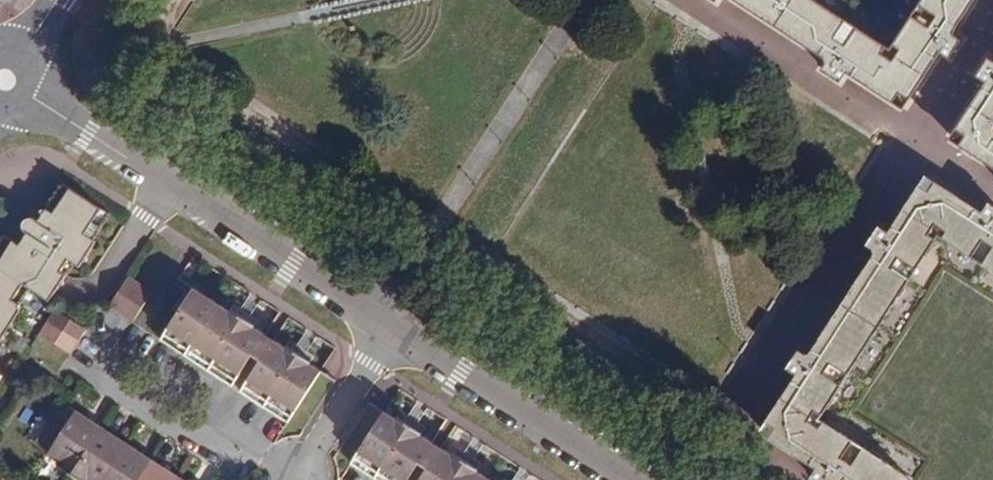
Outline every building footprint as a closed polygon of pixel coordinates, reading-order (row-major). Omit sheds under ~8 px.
[(898,51),(817,0),(737,0),(836,63),(829,74),(846,84),(853,74),(902,105),(909,94),(921,101),(950,55),(962,61),(974,43),(963,36),(986,0),(931,0),(898,51)] [(967,130),(977,136),(969,149),(992,164),(992,90),(967,130)] [(945,182),(939,193),(927,186),(898,231),(888,224),(876,242),(885,249),(816,352),(807,346),(793,368),(802,372),(773,417),(783,424),(775,436),(823,468),(816,478),(820,479),(841,479),(919,479),(825,417),(947,236),(992,267),(992,214),(945,182)] [(62,188),(61,188),(45,212),(51,217),(68,192),(62,188)] [(19,316),(19,308),(12,304),(22,288),(29,293),(46,304),(59,286),(63,279),(55,273),(62,262),(63,262),(70,267),(72,267),(77,270),(89,250),(89,245),(100,230),(92,225),(93,224),(100,213),(68,192),(51,217),(45,212),(38,225),(32,221),(28,220),(24,224),(24,230),(29,236),(40,242),(33,254),(32,256),(22,249),(6,238),(0,247),(0,344),(19,316)] [(108,218),(100,213),(93,224),(92,225),(100,230),(108,218)] [(40,242),(29,236),(22,249),(32,256),(33,254),(40,242)] [(70,267),(63,262),(62,262),(55,273),(63,279),(72,267),(70,267)] [(145,284),(133,276),(113,309),(126,316),(145,284)] [(228,383),(251,348),(262,331),(252,324),(257,317),(229,299),(224,306),(189,283),(155,335),(228,383)] [(157,291),(145,284),(126,316),(137,323),(157,291)] [(19,308),(29,293),(22,288),(12,304),(19,308)] [(52,316),(44,329),(75,349),(84,336),(52,316)] [(75,349),(44,329),(37,340),(68,360),(75,349)] [(251,348),(260,354),(271,337),(262,331),(251,348)] [(288,422),(321,371),(307,361),(313,353),(287,336),(282,344),(271,337),(260,354),(237,388),(288,422)] [(73,473),(103,426),(62,399),(34,442),(59,458),(56,463),(73,473)] [(429,440),(419,433),(424,425),(398,408),(393,415),(384,410),(350,462),(378,479),(403,479),(416,459),(429,440)] [(94,479),(106,479),(130,443),(103,426),(73,473),(83,479),(85,479),(88,476),(94,479)] [(436,444),(429,440),(416,459),(423,464),(436,444)] [(130,443),(106,479),(143,479),(156,460),(130,443)] [(475,470),(479,462),(452,445),(448,452),(436,444),(423,464),(413,479),(490,479),(475,470)] [(181,476),(156,460),(143,479),(178,479),(181,476)]
